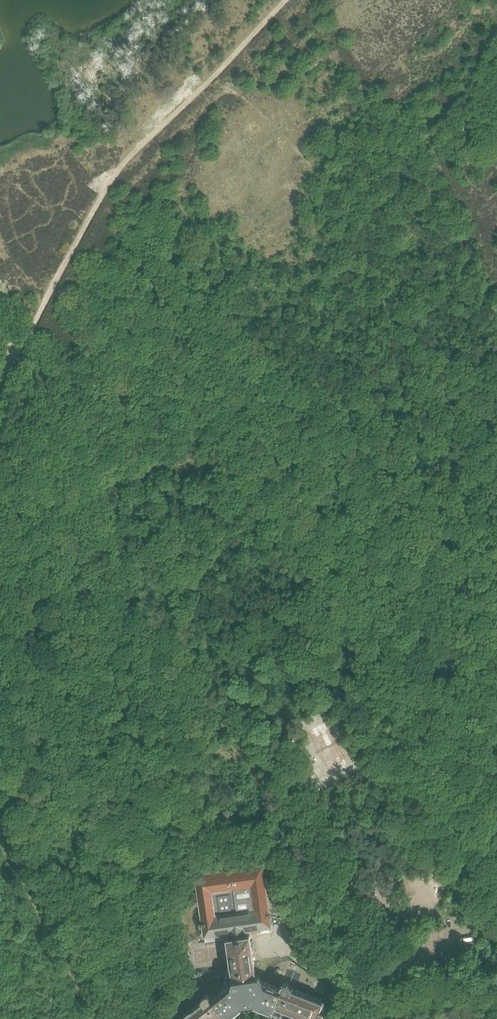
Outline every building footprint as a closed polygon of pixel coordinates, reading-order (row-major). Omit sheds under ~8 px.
[(307,759),(303,752),(297,756),(300,763),(307,759)] [(312,768),(308,761),(301,765),(305,772),(312,768)] [(249,935),(247,935),(246,930),(270,926),(261,865),(195,874),(204,936),(228,932),(229,938),(227,938),(229,954),(231,966),(228,966),(223,987),(224,988),(214,996),(213,994),(210,996),(209,994),(206,994),(202,997),(202,1000),(178,1018),(213,1018),(222,1012),(226,1017),(242,1005),(254,1003),(272,1010),(275,1005),(311,1018),(315,1018),(316,1017),(321,1018),(324,1010),(319,1009),(323,1000),(290,987),(289,984),(285,982),(282,984),(281,986),(279,985),(278,987),(263,981),(258,974),(255,974),(249,935)]
